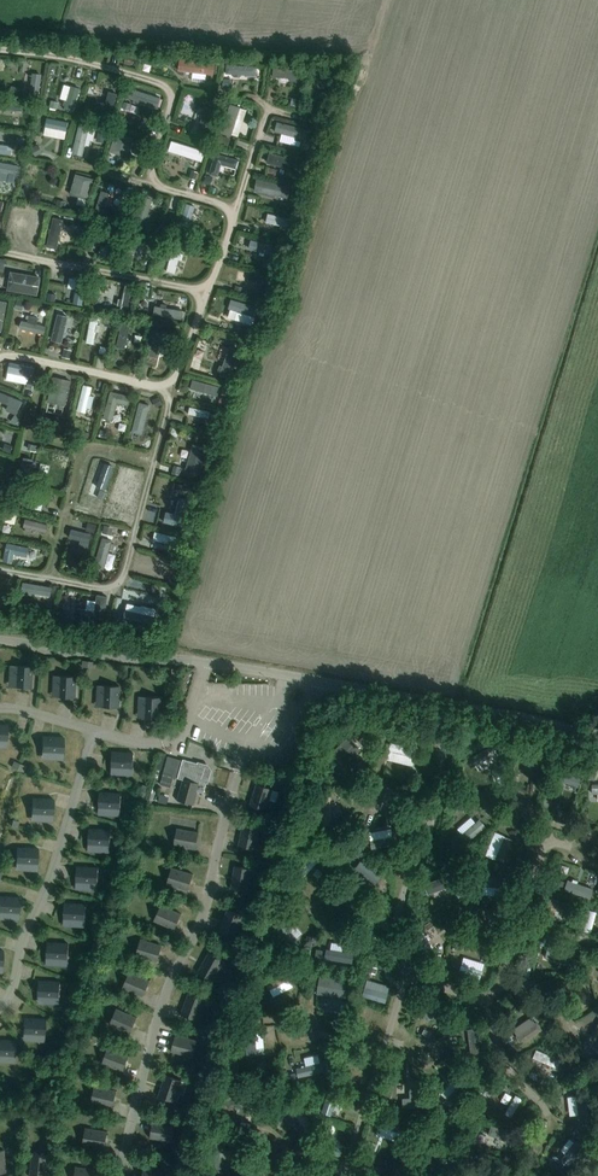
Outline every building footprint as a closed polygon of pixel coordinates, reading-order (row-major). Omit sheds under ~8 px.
[(222,58),(187,57),(187,69),(222,69),(222,58)] [(265,65),(233,64),(233,72),(264,73),(265,65)] [(75,95),(79,81),(71,78),(67,92),(75,95)] [(194,108),(200,91),(194,89),(188,106),(194,108)] [(158,99),(158,91),(138,90),(137,98),(158,99)] [(233,128),(248,131),(254,103),(239,100),(233,128)] [(195,109),(203,112),(205,104),(198,102),(195,109)] [(56,112),(54,121),(74,125),(75,116),(56,112)] [(284,128),(290,129),(289,136),(303,137),(304,133),(316,135),(317,123),(285,119),(284,128)] [(143,135),(129,128),(120,146),(135,153),(143,135)] [(200,161),(208,163),(212,145),(179,136),(177,148),(201,154),(200,161)] [(20,149),(20,144),(0,141),(0,146),(20,149)] [(229,157),(229,160),(231,160),(232,170),(244,170),(244,157),(229,157)] [(84,168),(78,189),(96,194),(102,173),(84,168)] [(263,188),(284,189),(284,196),(294,196),(294,181),(263,180),(263,188)] [(94,201),(95,194),(86,192),(84,199),(94,201)] [(10,209),(13,197),(0,194),(0,206),(10,209)] [(194,198),(189,216),(198,219),(203,201),(194,198)] [(46,217),(47,208),(27,206),(26,220),(32,220),(32,215),(46,217)] [(73,208),(72,215),(81,216),(82,209),(73,208)] [(287,224),(296,225),(298,212),(276,209),(274,218),(287,220),(287,224)] [(15,274),(18,262),(12,261),(9,273),(15,274)] [(273,279),(275,272),(257,267),(255,274),(273,279)] [(115,273),(105,293),(120,300),(130,280),(115,273)] [(93,277),(85,276),(81,298),(89,299),(93,277)] [(255,323),(265,324),(268,300),(235,296),(234,305),(257,308),(255,323)] [(162,309),(182,312),(183,304),(163,301),(162,309)] [(238,320),(253,323),(256,312),(241,309),(238,320)] [(101,339),(106,313),(99,311),(94,337),(101,339)] [(63,319),(62,333),(71,334),(72,320),(63,319)] [(149,338),(150,330),(142,329),(141,336),(149,338)] [(169,352),(171,340),(159,338),(158,351),(169,352)] [(237,341),(228,370),(242,374),(251,346),(237,341)] [(41,371),(43,363),(18,357),(16,365),(41,371)] [(61,372),(55,406),(73,409),(79,375),(61,372)] [(201,375),(198,384),(225,391),(228,382),(201,375)] [(90,380),(86,406),(96,408),(100,381),(90,380)] [(17,399),(15,406),(28,410),(32,395),(3,386),(0,394),(17,399)] [(112,415),(123,417),(128,388),(118,386),(112,415)] [(154,428),(155,397),(144,397),(143,428),(154,428)] [(197,402),(196,410),(217,413),(218,405),(197,402)] [(178,429),(185,432),(189,422),(182,419),(178,429)] [(23,435),(25,426),(2,423),(1,431),(23,435)] [(191,467),(207,473),(217,444),(201,439),(191,467)] [(81,522),(77,531),(98,539),(101,530),(81,522)] [(163,526),(161,536),(177,540),(179,530),(163,526)] [(104,559),(121,563),(124,550),(119,549),(123,535),(111,532),(104,559)] [(36,552),(38,544),(15,538),(11,555),(22,558),(24,550),(36,552)] [(160,554),(157,561),(171,565),(173,557),(160,554)] [(92,569),(94,561),(86,560),(85,568),(92,569)] [(59,591),(59,582),(31,579),(31,588),(59,591)] [(30,686),(30,666),(15,666),(15,686),(30,686)] [(74,697),(75,677),(59,676),(58,697),(74,697)] [(118,707),(119,686),(103,685),(102,706),(118,707)] [(161,719),(162,697),(145,696),(144,718),(161,719)] [(65,739),(43,738),(43,751),(64,752),(65,739)] [(415,752),(417,746),(404,740),(401,745),(415,752)] [(495,747),(475,756),(478,763),(498,753),(495,747)] [(111,768),(132,770),(133,754),(112,753),(111,768)] [(183,759),(182,761),(168,756),(160,784),(171,787),(174,777),(183,779),(177,800),(193,804),(197,791),(203,793),(209,771),(206,765),(183,759)] [(17,769),(20,762),(14,760),(11,766),(17,769)] [(23,771),(26,765),(20,762),(17,769),(23,771)] [(249,804),(266,810),(272,789),(256,784),(249,804)] [(560,793),(573,794),(574,784),(560,784),(560,793)] [(98,808),(119,809),(120,794),(100,792),(98,808)] [(329,795),(329,818),(338,818),(338,795),(329,795)] [(31,814),(51,816),(53,800),(32,799),(31,814)] [(465,830),(470,836),(489,823),(485,816),(465,830)] [(259,827),(243,823),(238,845),(255,848),(259,827)] [(496,846),(502,849),(513,827),(507,824),(496,846)] [(198,832),(177,828),(174,845),(195,849),(198,832)] [(88,845),(109,846),(110,831),(89,829),(88,845)] [(16,863),(36,865),(37,849),(17,847),(16,863)] [(319,849),(310,860),(317,865),(326,854),(319,849)] [(251,869),(234,866),(231,887),(247,890),(251,869)] [(76,882),(97,884),(98,868),(78,867),(76,882)] [(172,867),(167,884),(187,890),(192,874),(172,867)] [(19,914),(20,898),(0,896),(0,912),(19,914)] [(64,919),(84,921),(85,905),(65,903),(64,919)] [(181,913),(161,905),(154,920),(174,929),(181,913)] [(243,916),(227,910),(219,930),(235,936),(243,916)] [(575,952),(577,945),(557,937),(555,944),(575,952)] [(161,945),(140,939),(136,955),(157,961),(161,945)] [(46,959),(68,960),(68,943),(47,942),(46,959)] [(362,956),(362,947),(342,948),(342,956),(362,956)] [(223,961),(208,952),(198,971),(212,980),(223,961)] [(277,986),(298,974),(293,965),(272,977),(277,986)] [(129,972),(122,987),(143,996),(149,980),(129,972)] [(327,972),(326,990),(351,991),(352,973),(327,972)] [(38,997),(59,998),(60,982),(39,981),(38,997)] [(389,998),(392,991),(375,984),(372,990),(389,998)] [(196,1019),(204,999),(188,993),(181,1013),(196,1019)] [(116,1008),(109,1024),(129,1033),(136,1017),(116,1008)] [(539,1013),(527,1020),(530,1025),(542,1017),(539,1013)] [(23,1034),(45,1035),(45,1019),(24,1018),(23,1034)] [(196,1040),(175,1034),(171,1051),(192,1057),(196,1040)] [(16,1038),(0,1037),(0,1052),(15,1053),(16,1038)] [(543,1044),(540,1052),(548,1055),(547,1056),(565,1064),(568,1055),(543,1044)] [(108,1047),(102,1063),(122,1070),(128,1054),(108,1047)] [(174,1101),(181,1080),(165,1075),(158,1095),(174,1101)] [(409,1102),(428,1101),(427,1075),(416,1076),(416,1092),(409,1092),(409,1102)] [(95,1085),(91,1102),(112,1107),(116,1090),(95,1085)] [(174,1124),(153,1121),(150,1137),(171,1141),(174,1124)] [(85,1128),(83,1144),(104,1148),(107,1131),(85,1128)] [(233,1146),(232,1156),(242,1156),(242,1147),(233,1146)] [(30,1175),(47,1175),(49,1156),(32,1154),(30,1175)] [(144,1165),(142,1175),(164,1175),(166,1168),(144,1165)] [(74,1175),(96,1175),(97,1169),(76,1166),(74,1175)]
